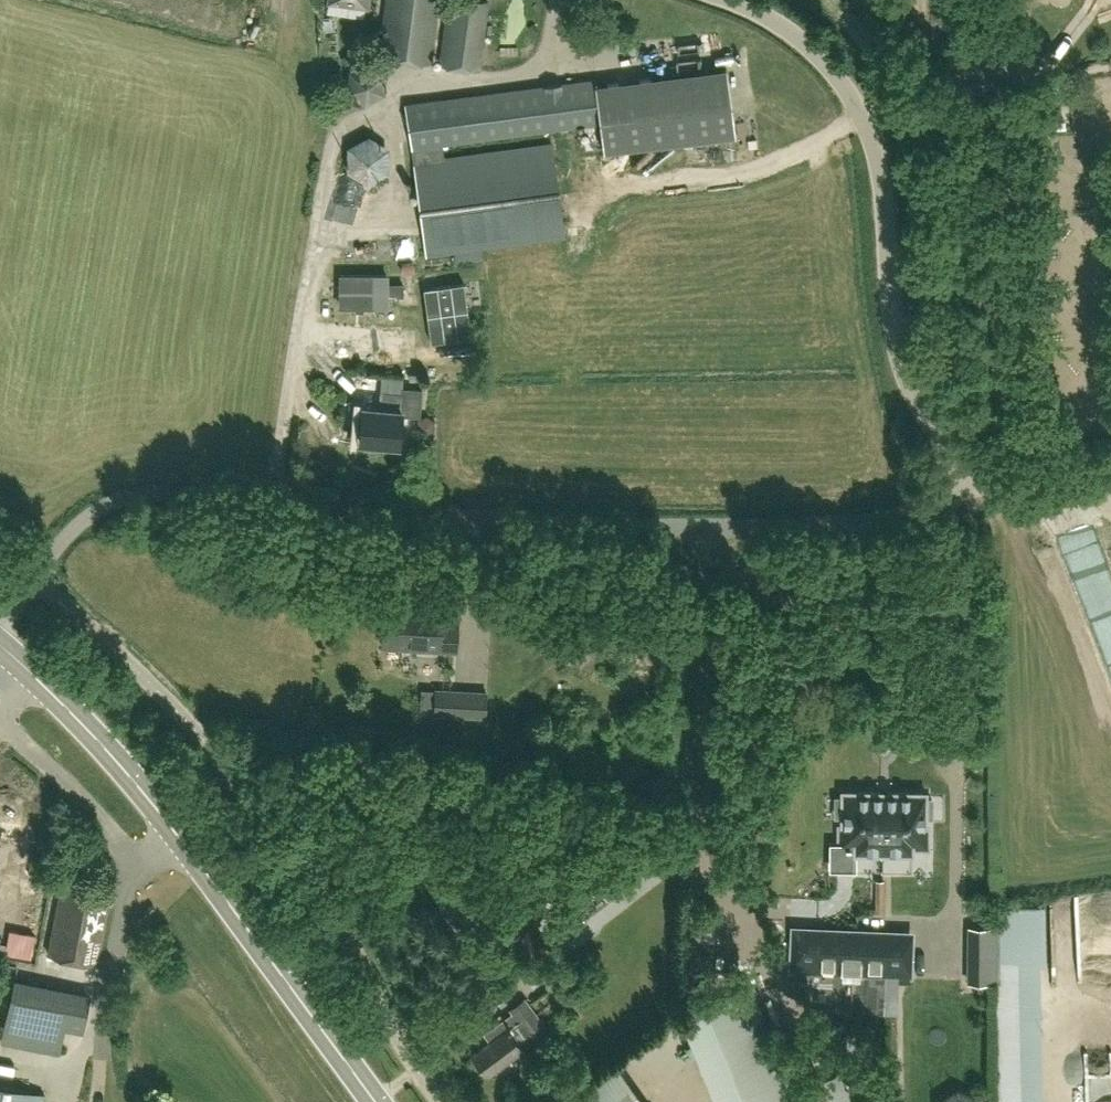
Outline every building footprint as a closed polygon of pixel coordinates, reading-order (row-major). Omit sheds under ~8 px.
[(436,9),(446,10),(438,65),(477,70),(487,1),(481,0),(385,0),(377,57),(429,64),(436,9)] [(362,46),(342,56),(349,70),(369,60),(362,46)] [(736,135),(731,100),(727,68),(596,85),(595,78),(407,103),(427,255),(565,236),(553,143),(445,158),(443,144),(600,123),(604,152),(736,135)] [(346,75),(348,90),(376,87),(374,72),(346,75)] [(362,183),(385,181),(382,145),(334,149),(340,213),(368,210),(369,218),(391,217),(389,191),(363,193),(362,183)] [(344,230),(346,255),(376,253),(374,228),(344,230)] [(464,283),(423,288),(431,341),(471,336),(464,283)] [(360,444),(364,448),(375,449),(378,446),(379,443),(400,445),(403,415),(420,417),(423,389),(404,387),(403,392),(384,391),(383,409),(363,407),(360,444)] [(457,650),(459,621),(442,620),(443,604),(385,600),(383,646),(457,650)] [(593,666),(601,679),(613,672),(606,659),(593,666)] [(486,716),(487,692),(436,689),(434,713),(486,716)] [(928,818),(929,818),(934,818),(934,797),(928,797),(928,789),(840,789),(840,796),(834,796),(834,817),(840,817),(840,824),(837,824),(837,850),(853,850),(853,855),(914,856),(914,851),(930,851),(930,825),(928,825),(928,818)] [(627,860),(616,869),(627,883),(638,875),(627,860)] [(884,914),(885,879),(876,879),(875,906),(871,906),(871,914),(884,914)] [(96,960),(109,892),(61,883),(48,951),(96,960)] [(990,980),(991,923),(965,923),(964,980),(990,980)] [(807,969),(807,979),(864,982),(865,971),(904,972),(905,944),(879,943),(879,931),(826,929),(826,941),(798,940),(797,969),(807,969)] [(541,935),(530,942),(509,958),(521,975),(543,959),(553,952),(541,935)] [(998,962),(1002,1101),(1023,1101),(1019,962),(998,962)] [(748,976),(676,1005),(714,1101),(797,1101),(748,976)] [(14,977),(12,989),(1,1043),(60,1055),(65,1027),(83,1031),(91,993),(14,977)] [(807,979),(805,1006),(863,1010),(864,982),(807,979)] [(551,1035),(524,998),(510,1008),(513,1012),(488,1030),(494,1038),(475,1052),(490,1073),(523,1049),(533,1041),(537,1046),(551,1035)] [(611,1059),(557,1101),(645,1101),(611,1059)] [(44,1094),(0,1085),(0,1101),(42,1101),(44,1094)]
